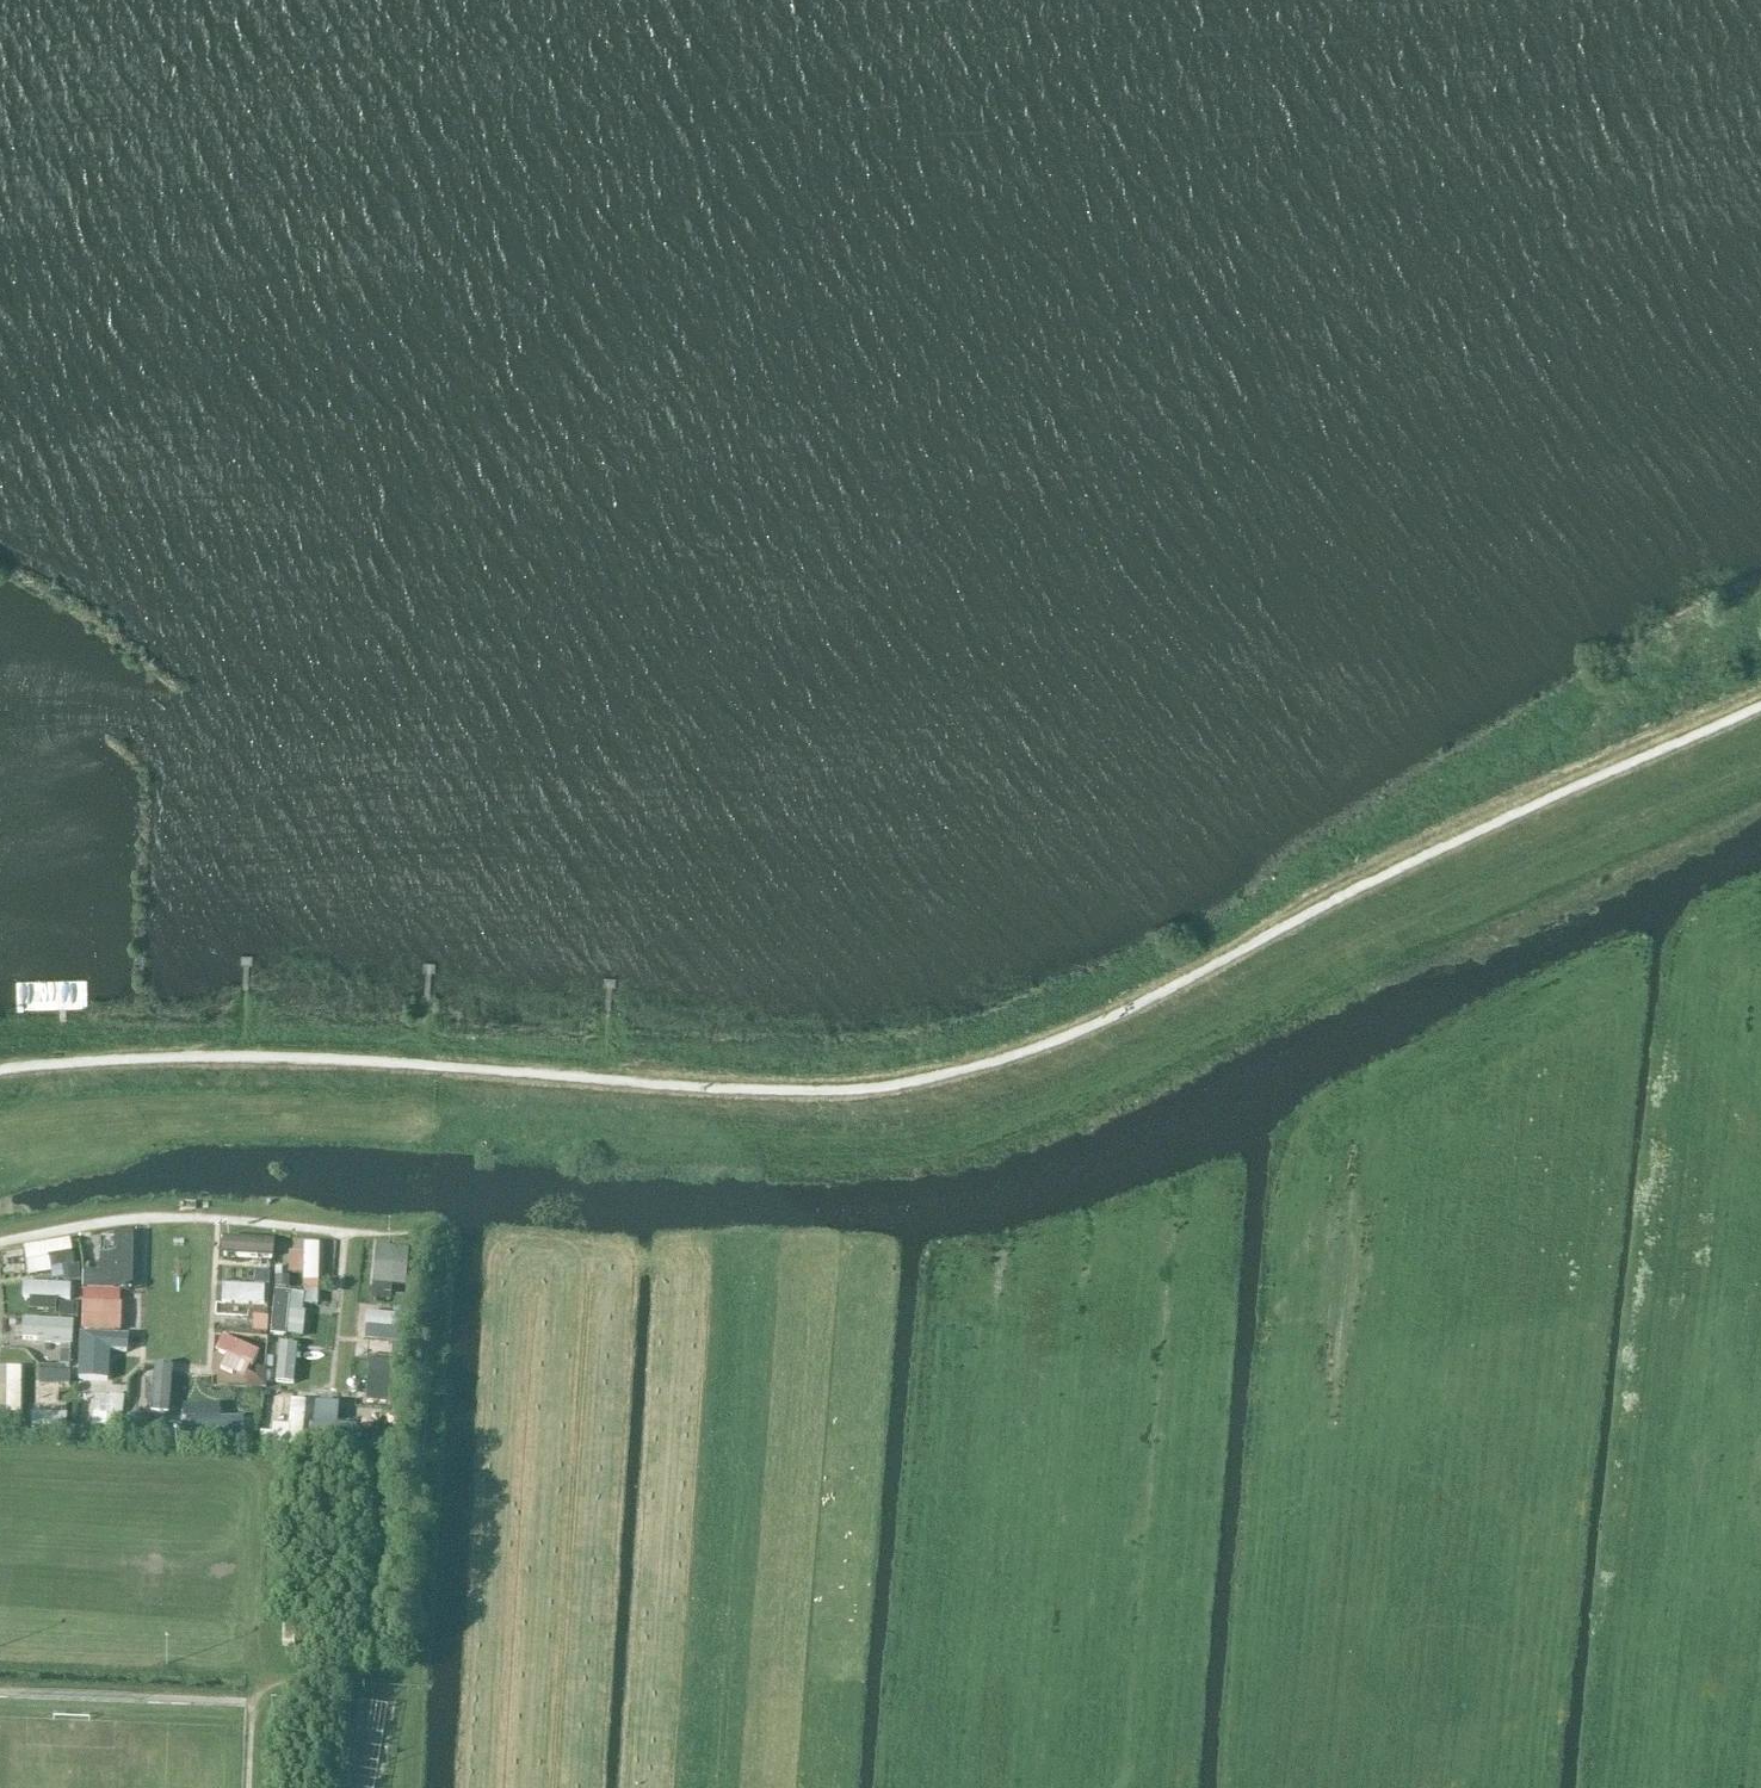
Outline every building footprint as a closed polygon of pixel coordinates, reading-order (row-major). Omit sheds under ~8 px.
[(132,1233),(115,1233),(114,1286),(132,1286),(132,1233)] [(225,1237),(223,1256),(270,1259),(272,1240),(225,1237)] [(22,1247),(24,1262),(71,1254),(69,1239),(22,1247)] [(320,1244),(305,1244),(304,1286),(319,1286),(320,1244)] [(375,1248),(373,1283),(405,1285),(407,1249),(375,1248)] [(25,1282),(24,1298),(69,1301),(70,1284),(25,1282)] [(223,1286),(222,1305),(263,1306),(264,1287),(223,1286)] [(271,1336),(286,1338),(290,1294),(275,1292),(271,1336)] [(83,1329),(122,1331),(123,1304),(84,1302),(83,1329)] [(24,1319),(23,1341),(70,1343),(72,1322),(24,1319)] [(404,1329),(366,1327),(365,1340),(403,1342),(404,1329)] [(82,1334),(79,1382),(107,1383),(110,1336),(82,1334)] [(213,1351),(253,1368),(259,1353),(220,1336),(213,1351)] [(280,1344),(276,1384),(294,1385),(298,1346),(280,1344)] [(38,1369),(66,1370),(66,1362),(39,1360),(38,1369)] [(154,1367),(149,1413),(167,1415),(172,1369),(154,1367)] [(20,1369),(6,1369),(7,1419),(22,1419),(20,1369)] [(42,1371),(41,1385),(70,1386),(71,1372),(42,1371)] [(398,1376),(368,1375),(367,1402),(396,1404),(398,1376)] [(111,1396),(105,1435),(118,1437),(124,1397),(111,1396)] [(305,1402),(291,1401),(288,1445),(301,1446),(305,1402)] [(334,1404),(318,1403),(315,1449),(332,1450),(334,1404)] [(67,1415),(32,1414),(31,1432),(66,1433),(67,1415)] [(244,1418),(191,1419),(192,1435),(244,1434),(244,1418)]
